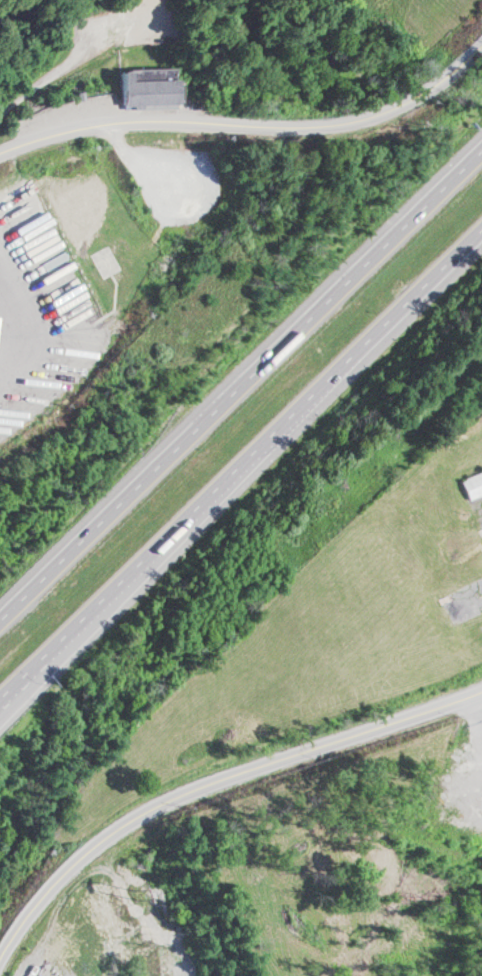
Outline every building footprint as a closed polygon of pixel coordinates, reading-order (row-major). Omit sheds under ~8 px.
[(173,107),(173,67),(117,67),(117,108),(173,107)] [(480,528),(481,527),(481,470),(461,478),(480,528)]
